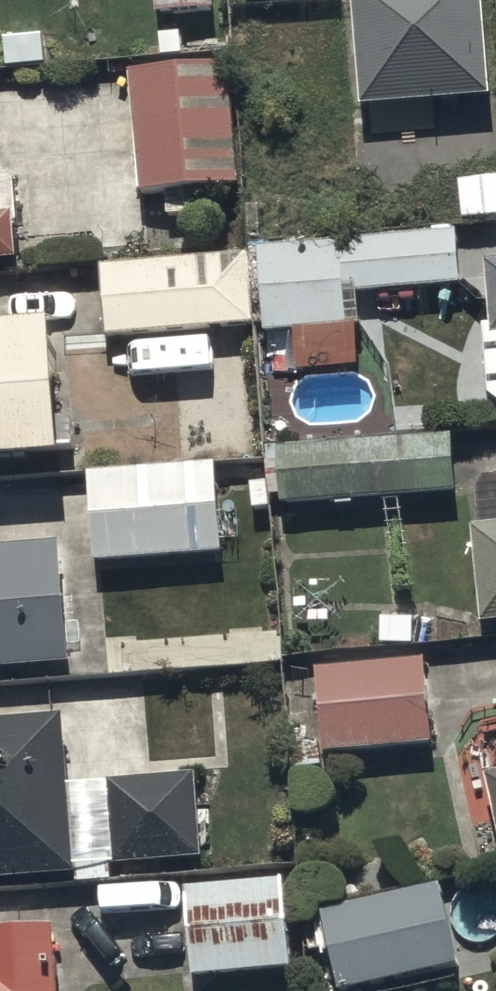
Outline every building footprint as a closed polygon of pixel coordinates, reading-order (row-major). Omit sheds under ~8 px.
[(158,8),(213,6),(213,0),(157,0),(158,8)] [(368,99),(490,91),(484,0),(362,0),(368,99)] [(232,62),(130,68),(141,191),(240,185),(232,62)] [(16,255),(15,211),(0,212),(0,256),(16,255)] [(459,226),(260,240),(266,327),(364,320),(362,285),(463,278),(459,226)] [(250,250),(102,262),(108,332),(255,320),(250,250)] [(63,450),(57,313),(0,315),(0,453),(63,450)] [(457,432),(268,443),(270,492),(284,491),(284,500),(460,490),(457,432)] [(218,459),(89,468),(96,555),(224,548),(218,459)] [(487,620),(495,619),(495,521),(477,523),(487,620)] [(71,659),(63,539),(0,543),(0,664),(71,659)] [(428,657),(318,665),(324,749),(434,741),(428,657)] [(79,870),(66,712),(0,716),(0,876),(79,870)] [(200,771),(110,776),(115,860),(205,854),(200,771)] [(285,875),(188,882),(194,975),(292,968),(285,875)] [(444,881),(325,907),(347,989),(462,964),(444,881)] [(0,920),(0,990),(65,990),(59,915),(0,920)]
